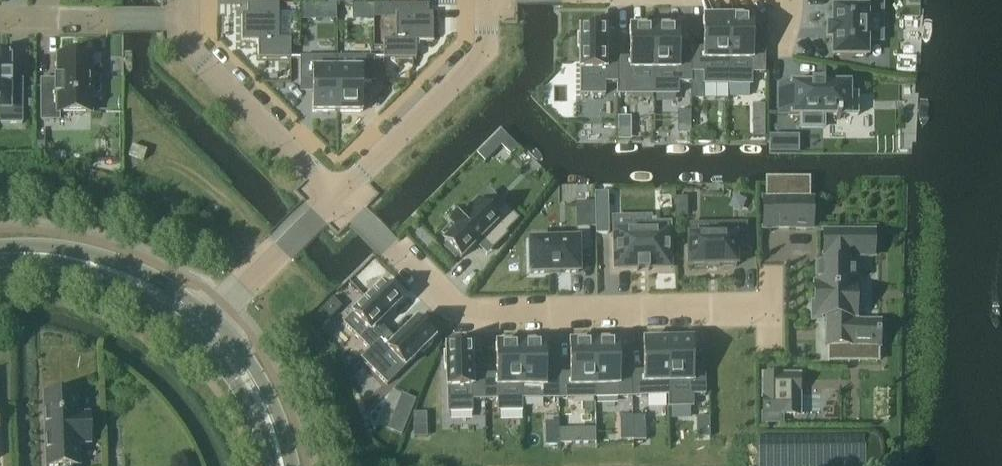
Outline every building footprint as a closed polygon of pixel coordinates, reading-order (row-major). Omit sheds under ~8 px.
[(827,27),(827,40),(832,40),(832,57),(866,58),(866,43),(882,44),(883,0),(838,0),(838,9),(832,9),(832,27),(827,27)] [(247,14),(241,14),(241,42),(258,42),(258,59),(276,59),(290,59),(290,40),(278,40),(278,4),(247,4),(247,14)] [(316,21),(316,5),(301,5),(301,21),(316,21)] [(395,40),(383,40),(383,59),(416,59),(416,42),(432,42),(432,14),(395,14),(395,40)] [(703,49),(690,49),(691,59),(691,74),(703,74),(703,86),(727,86),(727,19),(703,19),(703,49)] [(752,19),(727,19),(727,86),(752,86),(752,74),(764,74),(764,49),(751,49),(752,19)] [(604,29),(579,29),(579,35),(577,35),(577,48),(579,48),(579,95),(604,96),(604,84),(616,84),(616,59),(604,59),(604,29)] [(616,59),(616,84),(616,96),(653,96),(653,29),(629,29),(629,59),(616,59)] [(678,29),(653,29),(653,96),(678,96),(678,84),(690,84),(691,74),(691,59),(678,59),(678,29)] [(3,110),(3,124),(22,124),(22,80),(10,80),(10,76),(8,76),(8,60),(6,60),(6,56),(0,56),(0,110),(3,110)] [(54,88),(41,88),(41,120),(59,120),(59,114),(91,113),(91,93),(100,93),(100,77),(91,77),(91,56),(57,56),(58,77),(54,77),(54,88)] [(337,58),(300,58),(300,83),(312,83),(312,113),(337,113),(337,58)] [(374,58),(337,58),(337,113),(361,113),(361,83),(374,83),(374,58)] [(810,86),(780,86),(780,116),(801,116),(801,129),(823,129),(823,116),(836,116),(836,120),(839,120),(839,116),(858,116),(858,94),(848,94),(848,86),(822,86),(822,84),(810,84),(810,86)] [(128,156),(143,161),(147,151),(131,146),(128,156)] [(484,148),(477,155),(484,163),(492,155),(484,148)] [(607,194),(594,195),(595,235),(608,234),(607,194)] [(687,216),(686,199),(675,199),(675,216),(687,216)] [(811,200),(763,200),(763,228),(811,228),(811,200)] [(477,201),(443,235),(446,239),(444,242),(446,245),(444,248),(455,259),(458,256),(461,259),(474,246),(481,240),(492,251),(507,235),(505,233),(518,220),(504,206),(492,217),(477,201)] [(649,230),(613,230),(614,269),(670,268),(669,224),(649,225),(649,230)] [(716,236),(687,237),(688,268),(735,267),(735,256),(747,256),(746,224),(716,224),(716,236)] [(528,242),(529,274),(577,273),(577,253),(589,252),(588,228),(575,229),(575,241),(528,242)] [(816,285),(814,285),(814,319),(826,319),(826,347),(878,347),(878,323),(850,323),(850,304),(858,304),(858,284),(852,284),(852,265),(850,265),(850,257),(873,257),(873,233),(823,233),(823,256),(825,256),(825,264),(816,264),(816,285)] [(368,299),(343,324),(369,350),(386,333),(378,324),(399,303),(381,286),(377,290),(376,288),(366,297),(368,299)] [(313,318),(322,327),(341,308),(332,299),(313,318)] [(369,350),(360,359),(387,386),(421,352),(422,354),(432,345),(430,343),(434,339),(417,321),(395,342),(386,333),(369,350)] [(691,341),(667,342),(668,396),(668,408),(693,408),(693,396),(705,396),(705,371),(692,371),(691,341)] [(643,372),(631,372),(631,397),(668,396),(667,342),(643,342),(643,372)] [(570,374),(557,374),(558,399),(595,398),(593,343),(569,344),(570,374)] [(618,343),(593,343),(595,398),(631,397),(631,372),(618,373),(618,343)] [(496,375),(484,376),(484,401),(497,400),(497,412),(522,412),(522,400),(521,399),(521,345),(496,346),(496,376),(496,375)] [(544,345),(521,345),(521,399),(522,400),(558,399),(557,374),(545,374),(544,345)] [(470,346),(446,346),(447,412),(472,411),(472,400),(483,400),(483,376),(470,376),(470,346)] [(799,375),(762,375),(762,422),(781,422),(781,415),(799,415),(799,375)] [(44,395),(46,465),(45,465),(80,465),(79,445),(91,445),(90,414),(78,415),(77,394),(44,395)] [(387,430),(401,436),(415,400),(401,395),(387,430)] [(413,438),(427,437),(426,413),(413,414),(413,438)] [(595,443),(595,429),(559,430),(559,444),(595,443)]
